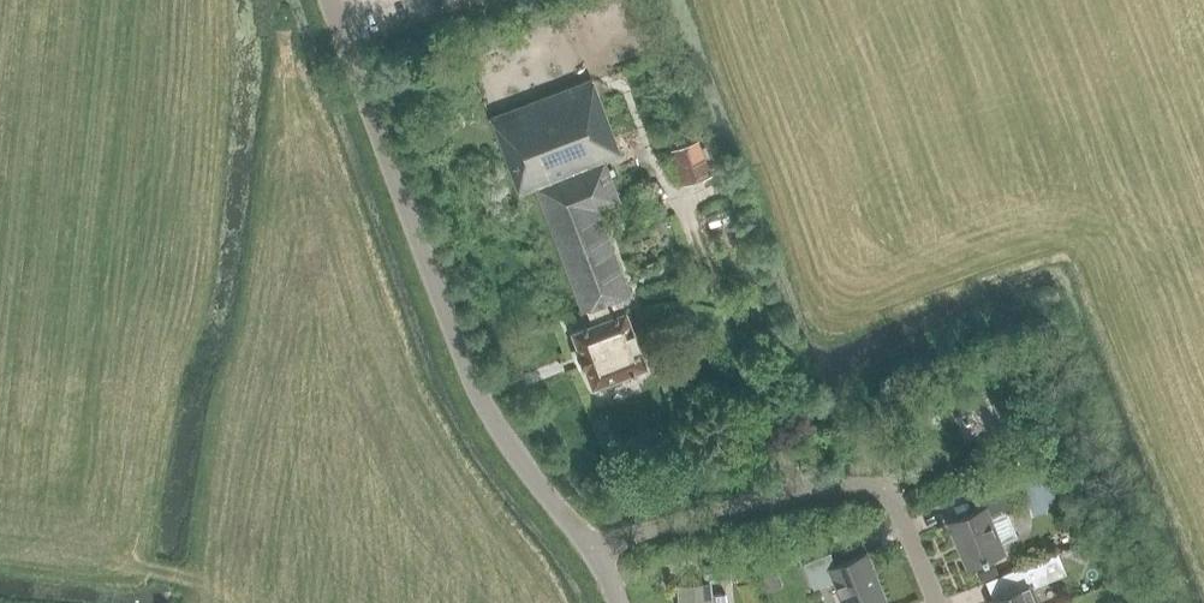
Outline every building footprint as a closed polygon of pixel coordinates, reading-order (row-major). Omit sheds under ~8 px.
[(622,304),(631,301),(629,294),(630,294),(597,209),(619,201),(604,161),(620,155),(591,79),(490,117),(519,193),(535,187),(582,311),(587,309),(593,323),(572,331),(579,352),(578,352),(583,366),(584,365),(592,386),(646,365),(625,311),(624,311),(622,304)] [(683,184),(711,174),(698,139),(670,149),(683,184)] [(1020,482),(1026,499),(1044,492),(1050,508),(1057,505),(1044,473),(1020,482)] [(1010,510),(1000,484),(973,495),(978,509),(949,521),(968,567),(1002,553),(989,519),(1010,510)] [(883,599),(864,553),(835,565),(829,552),(803,563),(813,588),(835,579),(844,602),(873,602),(883,599)] [(1032,587),(1065,573),(1057,553),(1014,571),(1020,587),(994,598),(987,601),(988,602),(1038,602),(1032,587)] [(775,560),(763,563),(769,586),(781,583),(775,560)] [(993,563),(977,570),(980,578),(996,572),(993,563)] [(987,580),(994,598),(1020,587),(1014,571),(1013,569),(987,580)] [(725,593),(710,594),(709,582),(678,585),(680,602),(726,602),(725,593)]
